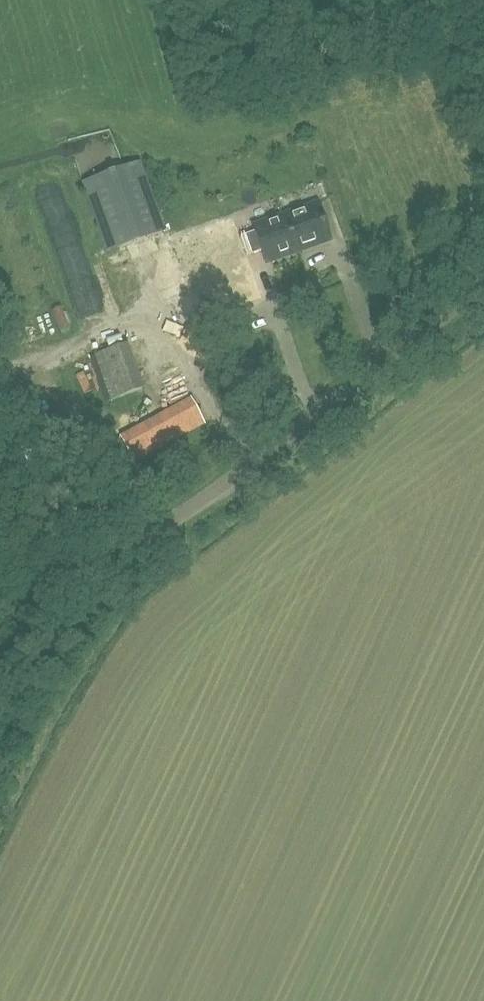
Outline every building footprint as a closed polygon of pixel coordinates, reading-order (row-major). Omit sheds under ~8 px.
[(140,162),(84,182),(108,251),(164,231),(140,162)] [(284,216),(297,251),(328,240),(316,205),(284,216)] [(264,262),(297,251),(284,216),(252,227),(254,233),(239,238),(232,219),(172,240),(200,319),(259,298),(245,256),(260,251),(264,262)] [(134,344),(100,355),(115,400),(148,389),(134,344)] [(190,400),(172,409),(185,434),(203,424),(190,400)]
